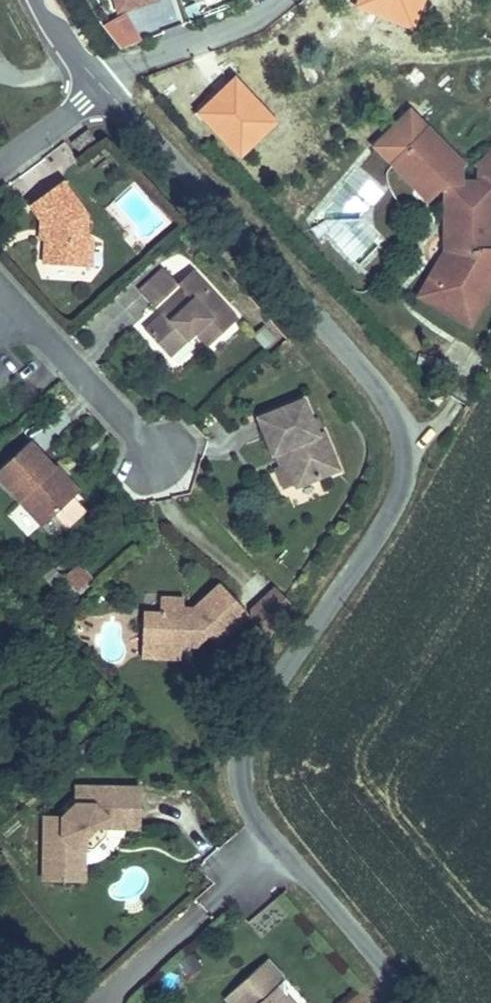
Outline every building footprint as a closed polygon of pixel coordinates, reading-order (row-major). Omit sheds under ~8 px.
[(117,11),(153,0),(114,0),(117,11)] [(410,111),(374,146),(391,163),(399,155),(427,128),(410,111)] [(427,128),(399,155),(404,175),(418,178),(428,188),(433,183),(438,188),(445,188),(444,236),(456,236),(456,252),(439,282),(450,301),(473,301),(490,272),(490,152),(477,165),(479,167),(479,182),(460,182),(460,167),(462,164),(427,128)] [(86,131),(72,142),(77,149),(91,138),(86,131)] [(399,155),(391,163),(427,200),(438,188),(433,183),(428,188),(418,178),(404,175),(399,155)] [(304,221),(360,275),(390,244),(362,216),(383,194),(356,168),(304,221)] [(45,265),(81,267),(84,231),(87,232),(88,217),(62,185),(31,208),(41,221),(47,230),(46,242),(45,265)] [(87,232),(84,231),(81,267),(91,268),(93,239),(87,232)] [(444,236),(444,251),(419,296),(470,326),(490,290),(490,272),(473,301),(450,301),(439,282),(456,252),(456,236),(444,236)] [(237,319),(191,270),(177,284),(163,269),(139,291),(154,307),(178,285),(185,293),(145,330),(169,356),(195,332),(208,346),(237,319)] [(339,470),(324,432),(318,435),(312,419),(304,399),(258,417),(272,454),(274,453),(280,468),(275,470),(282,487),(294,482),(296,486),(339,470)] [(318,435),(324,432),(318,417),(312,419),(318,435)] [(73,497),(51,472),(55,468),(31,441),(0,469),(0,478),(42,526),(55,514),(67,528),(86,511),(73,497)] [(51,472),(73,497),(79,491),(57,466),(55,468),(51,472)] [(219,584),(193,609),(192,619),(182,619),(183,609),(183,599),(160,598),(160,614),(143,613),(142,636),(159,637),(158,651),(181,651),(182,644),(196,645),(207,635),(217,645),(249,615),(219,584)] [(294,607),(284,597),(276,587),(251,611),(252,620),(269,639),(294,607)] [(192,619),(193,609),(183,609),(182,619),(192,619)] [(159,637),(142,636),(141,660),(181,661),(181,651),(158,651),(159,637)] [(93,850),(106,836),(106,828),(138,828),(139,787),(76,787),(75,804),(62,817),(44,817),(43,880),(84,881),(84,849),(93,850)] [(195,953),(177,965),(186,978),(204,966),(195,953)] [(229,1002),(293,1002),(284,993),(283,975),(267,958),(224,998),(229,1002)]
